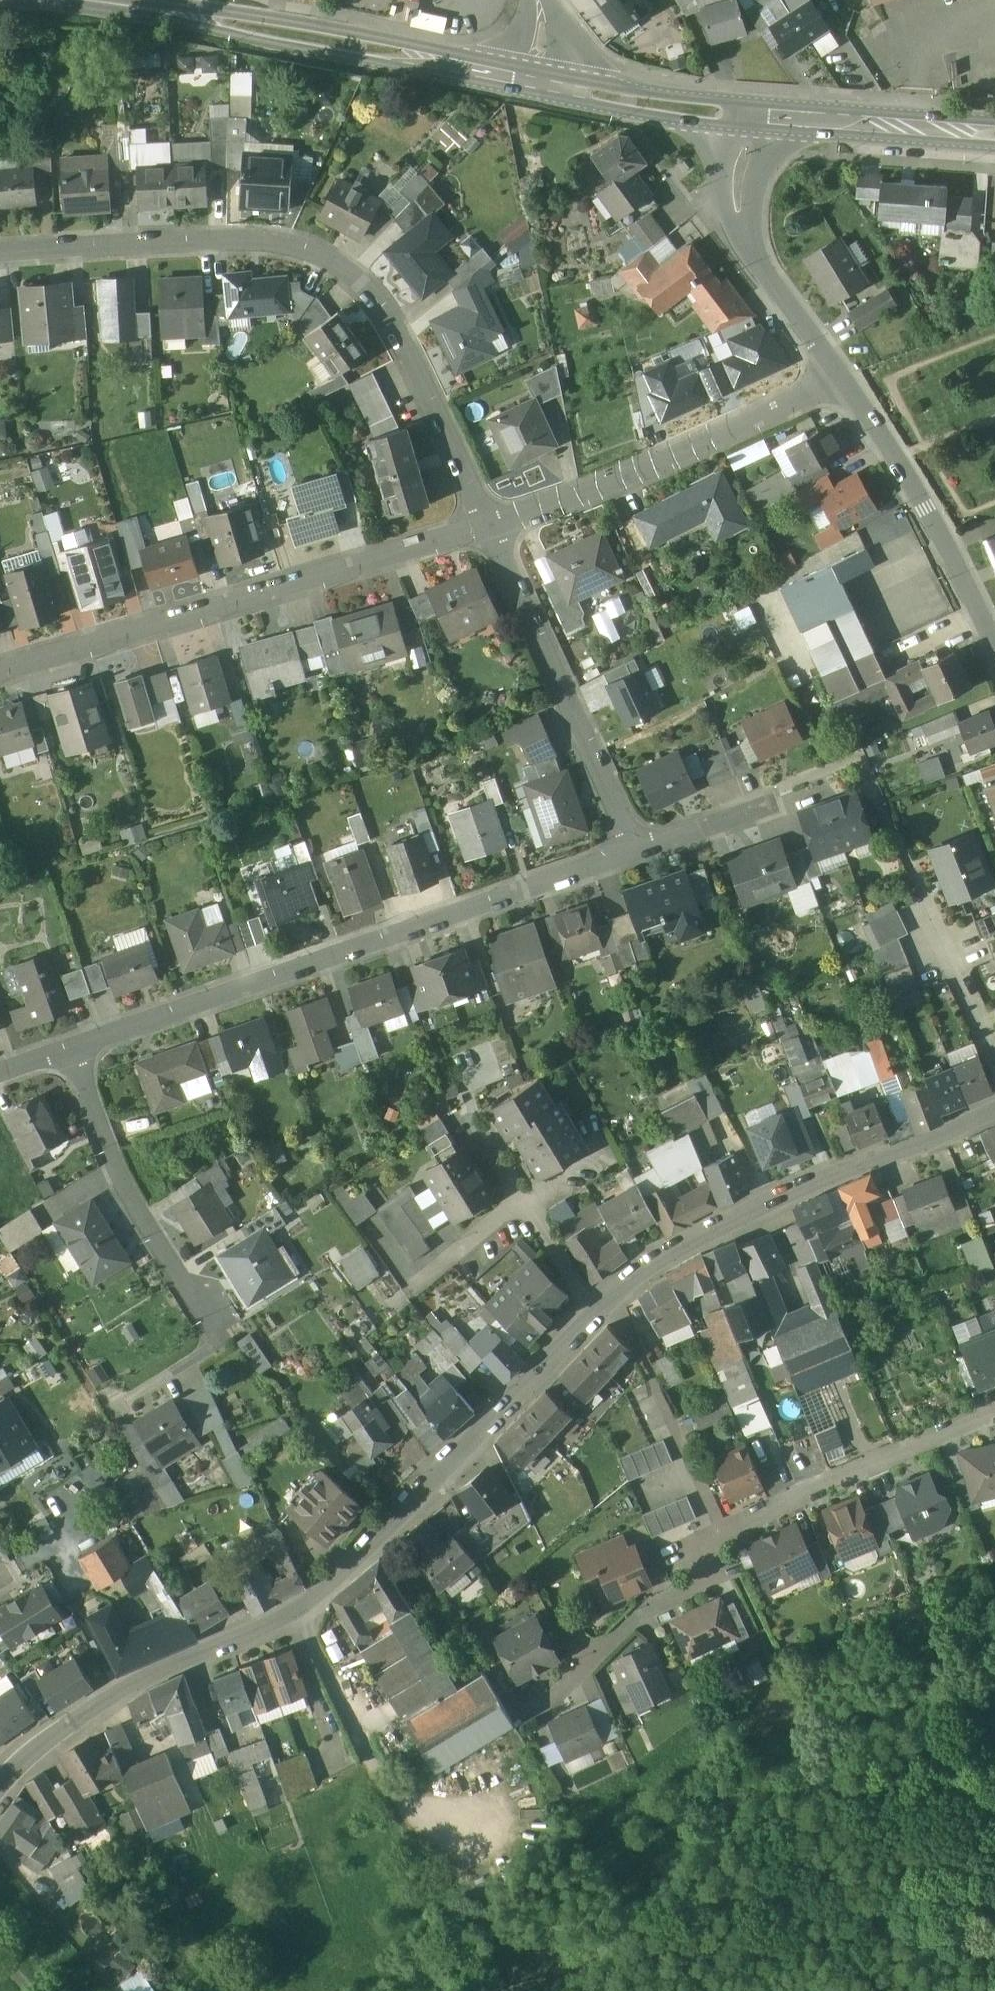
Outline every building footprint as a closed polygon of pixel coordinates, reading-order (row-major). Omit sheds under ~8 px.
[(621,31),(652,8),(646,0),(599,0),(621,31)] [(686,15),(701,8),(716,3),(713,0),(677,0),(686,15)] [(701,8),(711,43),(747,33),(737,0),(727,0),(716,3),(701,8)] [(759,9),(770,25),(791,11),(783,0),(773,0),(760,8),(759,9)] [(811,0),(808,0),(791,11),(809,40),(829,27),(811,0)] [(756,3),(746,10),(761,32),(770,25),(759,9),(760,8),(756,3)] [(809,40),(791,11),(770,25),(789,54),(809,40)] [(181,79),(219,77),(218,53),(180,54),(181,79)] [(232,72),(231,116),(247,116),(251,117),(252,73),(232,72)] [(231,116),(229,116),(228,139),(228,168),(228,169),(243,169),(244,153),(246,153),(247,116),(231,116)] [(130,121),(117,122),(118,137),(131,136),(130,121)] [(117,122),(104,123),(106,154),(107,159),(119,158),(118,137),(117,122)] [(628,135),(619,135),(592,155),(613,184),(614,186),(634,172),(648,161),(628,135)] [(131,136),(118,137),(119,158),(119,168),(132,167),(131,136)] [(228,139),(211,139),(212,168),(228,168),(228,139)] [(50,143),(32,143),(33,168),(34,171),(51,170),(50,143)] [(246,153),(244,153),(243,169),(240,204),(290,208),(294,156),(246,153)] [(106,154),(62,157),(65,212),(110,209),(107,159),(106,154)] [(206,163),(171,164),(173,204),(208,203),(206,163)] [(171,164),(138,166),(140,206),(173,204),(171,164)] [(0,171),(0,206),(36,203),(34,171),(33,168),(0,171)] [(403,194),(412,202),(430,183),(418,172),(400,191),(403,194)] [(634,172),(614,186),(613,184),(601,193),(627,229),(650,213),(659,207),(634,172)] [(882,175),(858,173),(856,198),(880,200),(882,182),(882,175)] [(380,200),(340,179),(321,215),(361,236),(380,200)] [(958,197),(947,195),(948,186),(882,182),(880,200),(879,217),(943,222),(943,229),(971,231),(971,230),(973,197),(958,197)] [(430,183),(415,198),(430,216),(434,213),(446,203),(430,183)] [(403,194),(387,211),(396,219),(412,202),(403,194)] [(396,219),(395,219),(407,234),(430,216),(415,198),(412,202),(396,219)] [(407,234),(387,250),(424,295),(447,277),(451,274),(450,273),(430,247),(449,232),(434,213),(430,216),(407,234)] [(650,213),(627,229),(643,252),(646,250),(665,235),(650,213)] [(500,235),(508,245),(530,228),(527,214),(500,235)] [(530,228),(508,245),(515,254),(532,240),(530,228)] [(971,231),(943,229),(940,264),(975,267),(977,241),(972,240),(972,230),(971,230),(971,231)] [(865,282),(839,238),(806,257),(832,302),(865,282)] [(687,244),(679,251),(682,254),(690,248),(687,244)] [(483,246),(450,273),(451,274),(447,277),(456,287),(474,272),(492,257),(483,246)] [(720,285),(691,248),(690,248),(682,254),(662,270),(648,280),(655,289),(667,305),(692,286),(701,299),(702,299),(720,286),(720,285)] [(643,252),(622,268),(630,279),(654,260),(646,250),(643,252)] [(654,260),(630,279),(643,297),(655,289),(648,280),(662,270),(654,260)] [(250,272),(226,274),(228,293),(230,309),(231,315),(289,309),(287,280),(286,276),(251,280),(250,272)] [(486,295),(474,272),(456,287),(464,305),(486,295)] [(201,277),(160,279),(163,331),(184,330),(184,334),(202,333),(204,332),(203,315),(201,277)] [(612,294),(609,277),(564,286),(567,300),(579,297),(580,300),(612,294)] [(130,279),(98,281),(99,300),(103,299),(105,337),(134,335),(133,317),(132,317),(132,312),(130,279)] [(301,280),(287,280),(289,309),(296,323),(297,322),(315,296),(301,289),(301,280)] [(726,280),(720,285),(720,286),(702,299),(701,299),(695,304),(708,321),(717,317),(745,305),(726,280)] [(70,286),(53,288),(53,285),(23,288),(27,344),(68,340),(68,333),(74,332),(72,307),(70,286)] [(228,293),(216,294),(218,313),(218,321),(232,320),(231,315),(230,309),(228,293)] [(881,294),(852,311),(860,326),(890,308),(881,294)] [(315,296),(297,322),(305,333),(331,315),(316,295),(315,296)] [(464,305),(435,319),(458,369),(496,352),(490,339),(503,332),(486,295),(464,305)] [(745,305),(717,317),(722,329),(753,316),(745,305)] [(84,306),(72,307),(74,332),(68,333),(68,340),(87,338),(84,306)] [(577,309),(581,329),(597,326),(593,306),(577,309)] [(12,308),(0,308),(1,317),(13,316),(12,308)] [(331,315),(305,333),(334,375),(367,352),(337,310),(331,315)] [(150,311),(132,312),(132,317),(133,317),(134,335),(152,334),(150,311)] [(218,313),(203,315),(204,332),(202,333),(203,344),(220,342),(218,321),(218,313)] [(13,316),(1,317),(3,340),(15,340),(13,316)] [(722,329),(719,330),(725,342),(731,339),(731,340),(758,327),(753,316),(722,329)] [(717,317),(708,321),(715,331),(719,330),(722,329),(717,317)] [(232,320),(218,321),(220,342),(228,341),(229,344),(233,343),(233,341),(234,341),(232,320)] [(739,356),(723,362),(734,388),(788,364),(780,348),(761,325),(758,327),(731,340),(739,356)] [(723,362),(711,367),(723,394),(734,388),(723,362)] [(700,373),(678,383),(669,363),(646,373),(655,392),(650,394),(662,419),(662,421),(712,398),(700,373)] [(557,365),(525,379),(534,398),(535,398),(538,404),(563,393),(557,365)] [(712,398),(723,394),(711,367),(700,373),(712,398)] [(372,371),(348,383),(370,426),(393,414),(372,371)] [(635,378),(646,427),(662,419),(650,394),(655,392),(646,373),(645,373),(635,378)] [(534,398),(490,419),(511,466),(557,445),(538,404),(535,398),(534,398)] [(393,414),(370,426),(375,436),(400,429),(393,414)] [(375,436),(369,438),(392,515),(429,504),(406,427),(400,429),(375,436)] [(827,427),(788,449),(800,470),(802,474),(823,462),(841,452),(827,427)] [(823,462),(802,474),(800,470),(790,476),(798,490),(827,474),(829,472),(823,462)] [(347,471),(334,475),(343,504),(356,500),(347,471)] [(798,490),(797,490),(807,510),(824,501),(821,496),(835,488),(827,474),(798,490)] [(334,475),(296,486),(304,513),(291,517),(298,543),(336,532),(329,508),(343,504),(334,475)] [(694,490),(651,512),(663,536),(705,514),(713,529),(725,523),(730,534),(748,525),(734,497),(729,500),(717,476),(693,488),(694,490)] [(835,488),(821,496),(824,501),(836,523),(838,527),(874,507),(856,476),(835,488)] [(199,478),(188,482),(192,494),(200,491),(204,506),(207,505),(199,478)] [(194,513),(192,505),(188,506),(186,496),(177,499),(181,516),(194,513)] [(209,516),(207,517),(213,535),(222,566),(263,554),(248,504),(209,516)] [(649,508),(634,516),(650,548),(666,541),(651,512),(649,508)] [(207,510),(194,514),(201,539),(213,535),(207,517),(209,516),(207,510)] [(44,515),(32,519),(37,534),(48,530),(44,515)] [(836,523),(815,535),(823,549),(844,537),(838,527),(836,523)] [(37,534),(35,534),(42,558),(55,554),(52,542),(48,530),(37,534)] [(603,531),(548,556),(569,602),(569,603),(570,602),(567,595),(586,587),(582,578),(597,572),(604,587),(624,578),(603,531)] [(984,539),(994,568),(994,535),(984,539)] [(137,537),(123,542),(130,566),(131,569),(144,565),(140,551),(141,551),(137,537)] [(141,551),(140,551),(144,565),(150,588),(198,574),(187,537),(141,551)] [(63,539),(52,542),(55,554),(60,569),(71,566),(66,549),(63,539)] [(109,541),(92,546),(91,542),(66,549),(71,566),(84,608),(125,595),(119,575),(109,541)] [(866,547),(834,562),(842,580),(874,565),(866,547)] [(55,554),(42,558),(44,563),(48,577),(61,573),(60,569),(55,554)] [(834,562),(782,586),(802,629),(853,604),(842,580),(834,562)] [(48,577),(44,563),(7,574),(14,597),(21,623),(22,626),(59,615),(48,577)] [(131,569),(130,566),(124,568),(123,574),(119,575),(125,595),(137,592),(131,569)] [(476,567),(429,589),(431,595),(430,595),(438,613),(451,640),(497,618),(490,602),(492,602),(476,567)] [(569,602),(558,578),(546,584),(557,608),(569,602)] [(429,589),(409,599),(419,621),(438,613),(430,595),(431,595),(429,589)] [(14,597),(2,601),(2,602),(10,626),(21,623),(14,597)] [(570,602),(569,603),(569,602),(557,608),(568,632),(581,626),(570,602)] [(393,604),(334,621),(348,670),(408,653),(393,604)] [(853,604),(802,629),(805,634),(818,662),(823,674),(874,650),(853,604)] [(332,616),(315,621),(317,627),(324,651),(331,675),(348,670),(334,621),(332,616)] [(317,627),(291,634),(298,658),(324,651),(317,627)] [(291,633),(243,646),(256,693),(272,688),(274,693),(277,692),(276,687),(303,680),(298,658),(291,634),(291,633)] [(805,634),(791,641),(804,669),(818,662),(805,634)] [(954,648),(939,655),(936,649),(919,657),(925,672),(933,690),(937,699),(970,685),(954,648)] [(874,650),(823,674),(841,714),(891,690),(893,690),(886,675),(874,650)] [(216,655),(180,666),(194,713),(230,702),(216,655)] [(919,657),(886,675),(893,690),(891,690),(904,718),(937,699),(933,690),(914,701),(906,682),(925,672),(919,657)] [(609,684),(640,670),(636,659),(605,673),(609,684)] [(609,684),(628,725),(659,711),(640,670),(609,684)] [(142,672),(115,680),(129,727),(156,719),(151,701),(144,679),(142,672)] [(167,672),(144,679),(151,701),(174,694),(167,672)] [(101,675),(88,679),(89,683),(91,682),(97,703),(108,699),(101,675)] [(89,683),(51,694),(67,746),(106,734),(97,703),(91,682),(89,683)] [(46,691),(33,695),(41,720),(54,716),(46,691)] [(242,698),(230,702),(238,726),(249,723),(242,698)] [(9,702),(6,708),(0,710),(0,745),(2,751),(32,742),(29,730),(21,704),(14,706),(9,702)] [(784,703),(765,713),(767,718),(755,724),(762,738),(756,741),(763,756),(801,738),(784,703)] [(959,721),(967,742),(969,747),(964,749),(966,752),(966,753),(988,744),(994,741),(994,728),(988,709),(959,721)] [(954,711),(935,718),(940,731),(959,721),(954,711)] [(556,755),(536,713),(503,728),(510,743),(522,738),(534,763),(556,755)] [(935,718),(923,723),(927,735),(940,731),(935,718)] [(42,726),(29,730),(32,742),(35,753),(49,749),(42,726)] [(743,742),(727,750),(737,775),(754,767),(743,742)] [(988,744),(966,753),(966,752),(962,754),(965,760),(990,750),(988,744)] [(727,750),(701,762),(712,786),(737,775),(727,750)] [(925,780),(946,774),(940,754),(920,760),(925,780)] [(534,763),(524,766),(530,783),(562,772),(556,755),(534,763)] [(681,759),(668,765),(665,760),(643,771),(641,767),(639,768),(657,806),(658,805),(657,802),(668,797),(669,800),(693,789),(687,775),(688,774),(681,759)] [(981,767),(985,779),(994,775),(994,762),(981,767)] [(562,772),(530,783),(551,841),(588,828),(567,770),(562,772)] [(503,802),(495,778),(483,782),(489,800),(491,800),(493,805),(503,802)] [(985,788),(994,815),(994,785),(985,788)] [(855,792),(839,797),(835,804),(830,806),(844,848),(845,848),(872,838),(855,792)] [(839,797),(800,810),(812,844),(817,857),(818,857),(822,868),(849,859),(845,848),(844,848),(830,806),(835,804),(839,797)] [(489,800),(451,814),(467,858),(507,844),(493,805),(491,800),(489,800)] [(433,831),(425,808),(412,812),(420,835),(422,835),(433,831)] [(361,813),(348,818),(357,844),(370,839),(361,813)] [(420,835),(387,847),(404,893),(438,882),(422,835),(420,835)] [(975,858),(967,839),(956,844),(955,840),(932,849),(941,873),(945,871),(956,898),(991,884),(980,855),(975,858)] [(292,845),(300,867),(301,866),(306,878),(317,875),(305,840),(292,845)] [(748,849),(729,856),(743,896),(771,886),(771,884),(792,876),(794,876),(788,859),(786,859),(784,853),(779,841),(749,852),(748,849)] [(291,842),(275,848),(278,857),(273,859),(278,874),(300,867),(292,845),(291,842)] [(812,844),(800,848),(810,877),(824,872),(822,868),(818,857),(817,857),(812,844)] [(800,848),(784,853),(786,859),(788,859),(794,876),(792,876),(796,886),(811,880),(810,877),(800,848)] [(361,851),(326,864),(332,880),(334,879),(346,914),(379,902),(361,851)] [(278,874),(258,881),(273,922),(316,907),(306,878),(301,866),(300,867),(278,874)] [(704,867),(687,873),(698,904),(715,898),(704,867)] [(666,886),(644,893),(642,888),(626,894),(633,912),(642,938),(643,937),(641,930),(667,920),(665,915),(673,912),(681,939),(704,931),(695,905),(698,904),(687,873),(686,872),(664,880),(666,886)] [(796,886),(791,888),(799,911),(819,903),(811,880),(796,886)] [(215,904),(193,912),(199,932),(223,924),(224,923),(221,915),(219,916),(215,904)] [(586,907),(558,917),(571,955),(598,946),(599,945),(594,929),(586,907)] [(899,908),(871,922),(882,944),(899,936),(910,931),(899,908)] [(974,920),(981,937),(994,931),(994,911),(974,920)] [(223,924),(199,932),(193,912),(168,920),(185,970),(233,954),(232,952),(224,927),(223,924)] [(633,912),(610,920),(611,923),(619,946),(642,938),(633,912)] [(236,923),(224,927),(232,952),(245,948),(236,923)] [(611,923),(594,929),(599,945),(598,946),(603,956),(620,950),(619,946),(611,923)] [(536,927),(513,935),(512,932),(492,939),(502,968),(496,970),(507,1001),(556,984),(536,927)] [(882,944),(873,949),(883,971),(908,961),(899,936),(882,944)] [(144,944),(103,958),(116,993),(157,978),(144,944)] [(463,948),(438,957),(452,997),(477,989),(463,948)] [(65,1012),(45,955),(14,966),(27,1005),(12,1010),(18,1028),(65,1012)] [(438,957),(414,966),(419,981),(428,1006),(452,997),(438,957)] [(99,961),(82,967),(91,993),(108,987),(99,961)] [(908,961),(883,971),(888,984),(914,974),(908,961)] [(82,967),(62,975),(71,1000),(91,993),(82,967)] [(914,974),(888,984),(894,997),(919,987),(914,974)] [(391,975),(350,989),(358,1013),(363,1026),(364,1026),(384,1019),(404,1012),(391,975)] [(428,1006),(419,981),(408,985),(416,1010),(428,1006)] [(754,1010),(768,1004),(759,981),(744,987),(754,1010)] [(328,997),(289,1010),(307,1063),(334,1054),(322,1019),(334,1015),(328,997)] [(404,1012),(384,1019),(388,1031),(408,1024),(404,1012)] [(365,1031),(364,1026),(363,1026),(358,1013),(347,1017),(355,1041),(363,1063),(380,1057),(370,1029),(365,1031)] [(265,1017),(220,1033),(221,1035),(229,1059),(231,1064),(232,1067),(254,1059),(257,1067),(253,1069),(258,1081),(284,1071),(265,1017)] [(811,1027),(791,1035),(789,1030),(779,1034),(791,1063),(820,1051),(811,1027)] [(229,1059),(221,1035),(209,1039),(218,1063),(229,1059)] [(209,1038),(196,1043),(206,1071),(219,1067),(218,1063),(209,1039),(209,1038)] [(355,1041),(343,1045),(350,1067),(363,1063),(355,1041)] [(868,1052),(827,1067),(828,1070),(838,1094),(891,1075),(879,1041),(866,1046),(868,1052)] [(195,1042),(137,1063),(154,1113),(180,1103),(173,1084),(205,1073),(206,1072),(206,1071),(196,1043),(195,1042)] [(820,1051),(791,1063),(795,1072),(824,1061),(820,1051)] [(980,1056),(953,1067),(967,1101),(993,1090),(980,1056)] [(953,1067),(927,1077),(928,1081),(940,1112),(967,1101),(953,1067)] [(828,1070),(799,1082),(808,1106),(838,1094),(828,1070)] [(205,1073),(173,1084),(180,1103),(212,1091),(205,1073)] [(811,1113),(808,1106),(799,1082),(797,1079),(785,1084),(795,1108),(799,1118),(811,1113)] [(554,1106),(538,1080),(491,1110),(507,1137),(513,1133),(540,1177),(584,1150),(577,1138),(579,1136),(559,1102),(554,1106)] [(928,1081),(903,1091),(906,1099),(902,1101),(905,1111),(910,1109),(918,1131),(943,1121),(940,1112),(928,1081)] [(715,1091),(698,1099),(708,1119),(724,1110),(715,1091)] [(694,1092),(662,1109),(675,1136),(698,1124),(708,1119),(698,1099),(694,1092)] [(41,1096),(12,1110),(25,1136),(34,1153),(36,1152),(48,1146),(45,1140),(60,1133),(41,1096)] [(850,1099),(841,1102),(845,1113),(851,1110),(853,1106),(850,1099)] [(851,1110),(845,1113),(858,1144),(887,1133),(888,1132),(884,1121),(875,1100),(851,1110)] [(795,1151),(798,1158),(813,1152),(799,1118),(795,1108),(780,1114),(795,1151)] [(780,1114),(750,1126),(765,1163),(795,1151),(780,1114)] [(897,1116),(884,1121),(888,1132),(887,1133),(890,1140),(904,1135),(897,1116)] [(459,1150),(440,1118),(420,1130),(440,1162),(459,1150)] [(700,1130),(698,1124),(688,1129),(689,1132),(697,1151),(702,1149),(709,1146),(702,1129),(700,1130)] [(846,1125),(835,1129),(843,1151),(855,1146),(846,1125)] [(980,1132),(994,1159),(994,1125),(980,1132)] [(689,1132),(675,1140),(674,1137),(647,1151),(656,1167),(665,1183),(670,1181),(671,1182),(686,1174),(703,1165),(697,1151),(689,1132)] [(34,1153),(25,1136),(15,1141),(29,1170),(42,1163),(36,1152),(34,1153)] [(440,1162),(424,1172),(435,1190),(453,1218),(454,1219),(492,1196),(462,1149),(459,1150),(440,1162)] [(706,1158),(702,1149),(697,1151),(703,1165),(703,1166),(710,1164),(708,1157),(706,1158)] [(718,1204),(749,1191),(734,1154),(710,1164),(703,1166),(709,1182),(718,1204)] [(220,1162),(196,1177),(203,1188),(209,1184),(212,1189),(230,1178),(220,1162)] [(703,1165),(686,1174),(694,1190),(709,1182),(703,1166),(703,1165)] [(656,1167),(634,1179),(638,1187),(644,1197),(647,1195),(647,1194),(665,1183),(656,1167)] [(870,1173),(841,1185),(857,1224),(862,1237),(878,1230),(868,1204),(865,1197),(878,1192),(870,1173)] [(941,1174),(904,1189),(904,1191),(916,1221),(916,1222),(954,1208),(941,1174)] [(665,1183),(647,1194),(647,1195),(669,1234),(693,1221),(692,1218),(690,1218),(682,1202),(671,1182),(670,1181),(665,1183)] [(694,1190),(691,1192),(693,1196),(702,1212),(718,1204),(709,1182),(694,1190)] [(203,1188),(174,1206),(197,1243),(232,1221),(212,1189),(209,1184),(203,1188)] [(409,1186),(394,1197),(400,1205),(415,1195),(409,1186)] [(638,1187),(598,1207),(617,1241),(619,1243),(635,1235),(632,1229),(655,1217),(644,1197),(638,1187)] [(353,1199),(347,1190),(336,1198),(356,1226),(377,1210),(376,1210),(363,1192),(353,1199)] [(435,1190),(418,1200),(435,1228),(453,1218),(435,1190)] [(820,1194),(795,1205),(796,1208),(795,1208),(801,1221),(807,1235),(827,1225),(837,1220),(825,1192),(824,1193),(823,1191),(819,1193),(820,1194)] [(904,1191),(892,1196),(902,1221),(904,1225),(916,1221),(904,1191)] [(878,1192),(865,1197),(868,1204),(880,1196),(878,1192)] [(415,1195),(400,1205),(424,1238),(436,1230),(435,1228),(418,1200),(415,1195)] [(693,1196),(682,1202),(690,1218),(692,1218),(702,1212),(693,1196)] [(400,1205),(394,1197),(376,1210),(377,1210),(414,1261),(431,1248),(424,1238),(400,1205)] [(89,1200),(55,1221),(94,1282),(130,1260),(107,1225),(106,1226),(89,1200)] [(576,1218),(565,1200),(547,1211),(558,1229),(576,1218)] [(286,1201),(275,1207),(281,1216),(291,1209),(286,1201)] [(595,1203),(578,1216),(587,1230),(604,1218),(598,1207),(595,1203)] [(275,1207),(242,1228),(248,1238),(263,1229),(266,1234),(285,1223),(281,1216),(275,1207)] [(0,1228),(0,1234),(11,1252),(44,1231),(31,1209),(0,1228)] [(801,1221),(784,1228),(799,1265),(815,1258),(816,1258),(811,1246),(807,1235),(801,1221)] [(902,1221),(881,1229),(886,1241),(907,1233),(904,1225),(902,1221)] [(832,1236),(811,1246),(816,1258),(817,1258),(836,1249),(840,1257),(854,1250),(862,1246),(865,1244),(862,1237),(857,1224),(832,1236)] [(827,1225),(807,1235),(811,1246),(832,1236),(827,1225)] [(248,1238),(221,1255),(250,1302),(287,1279),(272,1253),(276,1250),(266,1234),(263,1229),(248,1238)] [(600,1251),(587,1230),(565,1240),(593,1284),(594,1283),(612,1271),(612,1269),(627,1257),(619,1243),(617,1241),(600,1251)] [(770,1233),(741,1245),(752,1274),(767,1270),(783,1265),(770,1233)] [(981,1234),(961,1242),(974,1273),(994,1266),(981,1234)] [(516,1246),(525,1259),(535,1252),(525,1239),(516,1246)] [(735,1239),(715,1248),(727,1279),(735,1275),(747,1269),(735,1239)] [(300,1272),(284,1246),(276,1250),(272,1253),(287,1279),(300,1272)] [(862,1246),(854,1250),(861,1267),(869,1263),(862,1246)] [(363,1250),(343,1262),(359,1289),(365,1285),(365,1284),(371,1280),(369,1277),(377,1272),(363,1250)] [(701,1253),(667,1273),(669,1277),(680,1298),(681,1299),(699,1291),(714,1285),(701,1253)] [(836,1309),(815,1258),(799,1265),(814,1303),(786,1315),(767,1270),(752,1274),(776,1334),(836,1309)] [(532,1259),(487,1305),(499,1317),(520,1338),(526,1343),(551,1318),(545,1312),(565,1292),(532,1259)] [(747,1269),(735,1275),(740,1289),(753,1284),(747,1269)] [(680,1298),(669,1277),(649,1290),(639,1298),(658,1333),(692,1318),(688,1310),(681,1299),(680,1298)] [(753,1284),(740,1289),(744,1297),(756,1291),(753,1284)] [(727,1319),(714,1285),(699,1291),(713,1324),(727,1319)] [(744,1297),(724,1305),(737,1339),(769,1325),(756,1291),(744,1297)] [(836,1309),(776,1334),(791,1371),(808,1364),(833,1354),(852,1347),(836,1309)] [(520,1338),(499,1317),(489,1326),(510,1347),(520,1338)] [(713,1324),(701,1329),(716,1364),(742,1354),(727,1319),(713,1324)] [(489,1325),(469,1344),(505,1382),(524,1363),(510,1347),(489,1326),(489,1325)] [(469,1346),(452,1326),(439,1336),(456,1357),(469,1346)] [(608,1326),(584,1351),(609,1375),(633,1350),(625,1342),(629,1338),(621,1331),(618,1335),(608,1326)] [(984,1332),(994,1361),(994,1328),(984,1332)] [(434,1331),(417,1344),(416,1345),(422,1352),(430,1362),(441,1374),(459,1360),(456,1357),(439,1336),(434,1331)] [(963,1341),(967,1353),(979,1382),(981,1386),(994,1380),(994,1361),(984,1332),(963,1341)] [(249,1333),(237,1341),(258,1373),(270,1366),(249,1333)] [(852,1347),(833,1354),(841,1376),(861,1367),(852,1347)] [(609,1375),(584,1351),(560,1376),(585,1400),(609,1375)] [(422,1352),(396,1373),(402,1382),(404,1384),(411,1378),(430,1362),(422,1352)] [(967,1353),(956,1358),(968,1387),(979,1382),(967,1353)] [(671,1354),(657,1361),(669,1386),(683,1380),(671,1354)] [(759,1397),(742,1354),(716,1364),(746,1434),(771,1424),(759,1397)] [(833,1354),(808,1364),(817,1386),(821,1384),(841,1376),(833,1354)] [(784,1361),(773,1365),(777,1376),(788,1372),(784,1361)] [(808,1364),(791,1371),(799,1392),(817,1386),(808,1364)] [(0,1369),(0,1383),(9,1378),(9,1377),(3,1367),(0,1369)] [(371,1394),(352,1369),(336,1382),(354,1405),(355,1406),(364,1399),(371,1394)] [(443,1376),(422,1391),(415,1399),(445,1437),(445,1438),(474,1412),(443,1376)] [(9,1378),(0,1383),(0,1389),(4,1395),(15,1388),(9,1378)] [(422,1391),(411,1378),(404,1384),(415,1399),(422,1391)] [(205,1382),(184,1395),(202,1424),(207,1432),(226,1422),(205,1382)] [(404,1384),(402,1382),(392,1389),(405,1407),(416,1400),(415,1399),(404,1384)] [(817,1386),(799,1392),(815,1432),(836,1424),(821,1384),(817,1386)] [(371,1394),(364,1399),(371,1410),(376,1407),(377,1407),(383,1403),(388,1411),(397,1406),(382,1385),(371,1394)] [(573,1414),(547,1389),(522,1416),(548,1441),(573,1414)] [(202,1424),(184,1395),(173,1401),(192,1430),(202,1424)] [(724,1395),(690,1411),(699,1428),(732,1413),(724,1395)] [(15,1452),(18,1457),(35,1447),(6,1399),(0,1403),(0,1461),(15,1452)] [(172,1399),(136,1421),(146,1438),(156,1452),(157,1452),(192,1430),(173,1401),(172,1399)] [(364,1399),(355,1406),(354,1405),(339,1418),(331,1424),(342,1439),(354,1431),(372,1456),(385,1446),(389,1452),(402,1442),(398,1437),(383,1415),(388,1411),(383,1403),(377,1407),(376,1407),(371,1410),(364,1399)] [(445,1437),(416,1400),(405,1407),(417,1425),(413,1428),(428,1449),(444,1437),(445,1437)] [(409,1422),(397,1406),(388,1411),(383,1415),(398,1437),(408,1429),(405,1425),(409,1422)] [(548,1441),(522,1416),(499,1440),(525,1465),(548,1441)] [(156,1452),(146,1438),(132,1447),(142,1464),(157,1488),(173,1478),(157,1452),(156,1452)] [(665,1439),(619,1458),(629,1481),(674,1462),(665,1439)] [(842,1443),(826,1449),(829,1461),(846,1455),(842,1443)] [(976,1449),(973,1447),(959,1451),(963,1466),(965,1467),(966,1475),(974,1493),(994,1488),(994,1443),(976,1449)] [(746,1445),(732,1452),(729,1451),(716,1457),(715,1459),(713,1461),(729,1499),(762,1484),(746,1445)] [(255,1481),(239,1449),(225,1458),(240,1486),(255,1481)] [(142,1464),(113,1482),(135,1517),(168,1506),(157,1488),(142,1464)] [(310,1487),(305,1483),(300,1489),(304,1493),(290,1509),(326,1540),(359,1503),(324,1471),(310,1487)] [(509,1500),(486,1471),(460,1491),(482,1519),(483,1520),(509,1500)] [(929,1474),(909,1482),(904,1480),(898,1495),(910,1523),(925,1528),(944,1521),(949,1506),(948,1503),(950,1498),(945,1497),(944,1494),(937,1492),(929,1474)] [(974,1493),(966,1475),(956,1479),(968,1507),(979,1504),(974,1493)] [(519,1495),(509,1500),(513,1505),(508,1509),(523,1527),(531,1520),(519,1495)] [(688,1495),(642,1514),(652,1537),(697,1517),(688,1495)] [(898,1495),(877,1503),(888,1531),(910,1523),(898,1495)] [(857,1498),(825,1511),(831,1526),(827,1533),(830,1540),(838,1543),(842,1555),(873,1543),(874,1542),(862,1509),(857,1498)] [(509,1500),(483,1520),(482,1519),(468,1530),(478,1549),(481,1555),(483,1558),(523,1527),(508,1509),(513,1505),(509,1500)] [(877,1503),(862,1509),(874,1542),(873,1543),(873,1544),(890,1537),(888,1531),(877,1503)] [(423,1521),(402,1538),(422,1561),(443,1544),(423,1521)] [(794,1524),(749,1545),(769,1589),(813,1569),(814,1568),(804,1546),(794,1524)] [(468,1530),(466,1525),(455,1534),(472,1555),(478,1549),(468,1530)] [(298,1570),(278,1528),(261,1537),(282,1578),(298,1570)] [(472,1555),(455,1534),(443,1544),(422,1561),(427,1568),(438,1588),(443,1584),(462,1568),(474,1558),(472,1555)] [(112,1536),(80,1557),(99,1584),(122,1569),(130,1564),(112,1536)] [(622,1536),(578,1554),(588,1576),(601,1571),(596,1560),(626,1547),(622,1536)] [(818,1540),(804,1546),(814,1568),(813,1569),(818,1580),(832,1574),(818,1540)] [(626,1547),(596,1560),(601,1571),(612,1599),(648,1584),(650,1579),(648,1575),(643,1573),(636,1556),(639,1555),(635,1544),(626,1547)] [(478,1549),(472,1555),(474,1558),(476,1560),(481,1555),(478,1549)] [(130,1564),(122,1569),(136,1591),(150,1581),(164,1602),(172,1614),(174,1617),(184,1611),(145,1553),(130,1564)] [(180,1557),(161,1568),(173,1587),(192,1576),(180,1557)] [(412,1610),(380,1557),(344,1588),(355,1605),(375,1593),(394,1624),(412,1610)] [(259,1564),(236,1576),(255,1612),(290,1594),(282,1578),(270,1585),(259,1564)] [(462,1568),(443,1584),(452,1594),(471,1578),(462,1568)] [(298,1570),(282,1578),(290,1594),(305,1586),(298,1570)] [(211,1577),(178,1597),(197,1628),(230,1608),(211,1577)] [(42,1584),(29,1592),(28,1590),(17,1597),(36,1629),(60,1614),(42,1584)] [(344,1588),(333,1598),(362,1648),(376,1639),(355,1605),(344,1588)] [(17,1597),(0,1608),(0,1623),(7,1635),(12,1643),(36,1629),(17,1597)] [(718,1599),(672,1621),(688,1655),(733,1633),(734,1633),(720,1607),(721,1606),(718,1599)] [(129,1633),(112,1601),(89,1614),(118,1671),(136,1664),(134,1659),(140,1656),(129,1633)] [(721,1606),(720,1607),(734,1633),(733,1633),(736,1640),(749,1633),(733,1601),(721,1606)] [(164,1602),(151,1608),(157,1621),(172,1614),(164,1602)] [(362,1648),(361,1648),(434,1770),(512,1722),(482,1668),(458,1683),(412,1610),(394,1624),(396,1627),(376,1639),(362,1648)] [(157,1621),(129,1633),(140,1656),(134,1659),(136,1664),(197,1638),(184,1611),(174,1617),(172,1614),(157,1621)] [(517,1634),(504,1641),(502,1649),(503,1652),(517,1678),(519,1677),(555,1658),(537,1623),(529,1621),(517,1627),(517,1634)] [(0,1639),(0,1649),(0,1650),(1,1651),(12,1643),(7,1635),(0,1639)] [(634,1657),(618,1665),(625,1681),(617,1685),(627,1707),(670,1687),(663,1672),(650,1645),(633,1653),(634,1657)] [(305,1690),(290,1649),(265,1658),(280,1699),(305,1690)] [(517,1678),(503,1652),(490,1658),(507,1690),(522,1682),(519,1677),(517,1678)] [(42,1677),(40,1678),(50,1693),(58,1705),(91,1684),(75,1656),(42,1677)] [(280,1699),(265,1658),(241,1666),(256,1707),(280,1699)] [(241,1666),(214,1675),(232,1726),(259,1716),(256,1707),(241,1666)] [(677,1666),(663,1672),(670,1687),(673,1696),(688,1689),(677,1666)] [(42,1677),(36,1667),(21,1676),(38,1700),(50,1693),(40,1678),(42,1677)] [(184,1672),(147,1688),(159,1709),(167,1704),(170,1711),(194,1702),(184,1672)] [(0,1693),(0,1738),(1,1737),(1,1738),(10,1732),(9,1731),(35,1713),(14,1684),(0,1693)] [(159,1709),(147,1688),(129,1700),(131,1704),(139,1721),(152,1713),(159,1709)] [(604,1697),(591,1700),(597,1726),(610,1723),(604,1697)] [(194,1702),(170,1711),(171,1715),(187,1758),(212,1748),(204,1729),(194,1702)] [(159,1709),(152,1713),(158,1722),(171,1715),(170,1711),(167,1704),(159,1709)] [(585,1706),(550,1722),(565,1755),(587,1745),(588,1748),(602,1741),(585,1706)] [(122,1722),(105,1729),(114,1748),(124,1772),(141,1764),(122,1722)] [(219,1724),(204,1729),(212,1748),(214,1754),(228,1748),(219,1724)] [(266,1735),(242,1744),(248,1761),(252,1760),(272,1753),(266,1735)] [(101,1756),(91,1737),(63,1753),(77,1776),(86,1791),(112,1775),(101,1756)] [(242,1744),(228,1748),(237,1770),(254,1763),(252,1760),(248,1761),(242,1744)] [(124,1772),(114,1748),(101,1756),(112,1775),(115,1779),(124,1772)] [(305,1750),(275,1761),(282,1779),(311,1766),(305,1750)] [(141,1764),(124,1772),(137,1803),(179,1780),(167,1753),(141,1764)] [(254,1763),(237,1770),(247,1796),(264,1789),(254,1763)] [(311,1766),(282,1779),(288,1798),(317,1782),(311,1766)] [(55,1790),(43,1770),(26,1781),(50,1818),(66,1808),(55,1790)] [(77,1776),(55,1790),(66,1808),(83,1836),(105,1822),(86,1791),(77,1776)] [(189,1804),(179,1780),(137,1803),(138,1805),(146,1824),(176,1810),(189,1804)] [(264,1789),(247,1796),(250,1804),(267,1797),(264,1789)] [(15,1805),(0,1827),(0,1832),(10,1838),(22,1821),(27,1813),(15,1805)] [(131,1830),(146,1824),(138,1805),(123,1811),(131,1830)] [(184,1826),(176,1810),(146,1824),(153,1839),(184,1826)] [(34,1817),(27,1813),(22,1821),(28,1826),(34,1817)] [(46,1837),(44,1840),(40,1837),(40,1838),(30,1852),(44,1861),(61,1836),(50,1818),(36,1830),(42,1835),(46,1837)] [(28,1826),(22,1821),(10,1838),(29,1851),(30,1852),(40,1838),(40,1837),(42,1835),(36,1830),(28,1826)] [(30,1852),(29,1851),(23,1860),(39,1870),(45,1862),(44,1861),(30,1852)] [(71,1852),(51,1864),(65,1887),(85,1875),(71,1852)] [(122,1981),(128,1990),(152,1990),(155,1989),(142,1968),(122,1981)]
